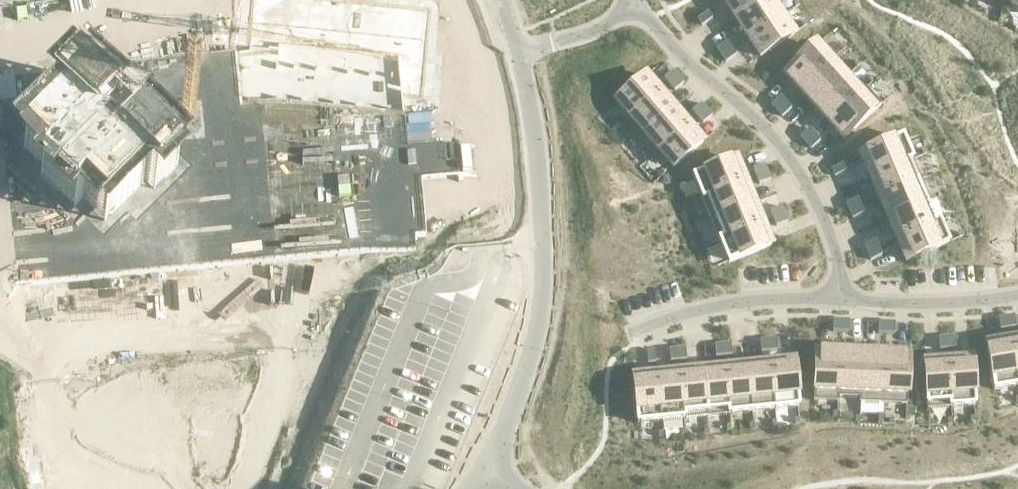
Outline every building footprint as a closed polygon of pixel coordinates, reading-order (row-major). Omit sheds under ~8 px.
[(0,80),(0,120),(16,288),(415,251),(414,238),(425,237),(424,219),(413,220),(409,185),(487,178),(487,175),(456,178),(455,165),(444,166),(442,149),(406,152),(401,100),(419,102),(428,14),(285,0),(252,0),(246,57),(0,80)] [(767,0),(726,0),(724,1),(736,20),(767,0)] [(736,20),(747,39),(782,17),(771,0),(767,0),(736,20)] [(1009,6),(1017,11),(1017,0),(1013,0),(1009,6)] [(701,26),(711,20),(707,13),(697,20),(701,26)] [(760,58),(794,36),(782,17),(747,39),(760,58)] [(726,43),(716,49),(720,56),(731,49),(726,43)] [(818,43),(784,73),(800,90),(833,60),(818,43)] [(725,63),(735,56),(731,49),(720,56),(725,63)] [(814,106),(848,76),(833,60),(800,90),(814,106)] [(669,85),(678,78),(673,72),(664,79),(669,85)] [(645,76),(615,101),(630,118),(660,93),(645,76)] [(848,76),(814,106),(828,122),(862,92),(848,76)] [(674,92),(683,84),(678,78),(669,85),(674,92)] [(844,139),(877,109),(862,92),(828,122),(844,139)] [(644,135),(674,110),(660,93),(630,118),(644,135)] [(780,97),(771,105),(776,111),(785,103),(780,97)] [(785,103),(776,111),(782,117),(790,109),(785,103)] [(697,118),(706,111),(701,104),(692,112),(697,118)] [(658,151),(688,126),(674,110),(644,135),(658,151)] [(706,111),(697,118),(702,124),(711,117),(706,111)] [(673,169),(702,143),(688,126),(658,151),(673,169)] [(814,135),(809,129),(800,137),(805,143),(814,135)] [(814,135),(805,143),(810,149),(819,141),(814,135)] [(869,178),(907,162),(898,140),(860,156),(869,178)] [(706,198),(745,182),(736,160),(697,176),(706,198)] [(878,199),(916,183),(907,162),(869,178),(878,199)] [(834,177),(845,172),(842,165),(831,170),(834,177)] [(764,166),(753,170),(756,178),(767,173),(764,166)] [(770,180),(767,173),(756,178),(759,185),(770,180)] [(715,219),(753,203),(745,182),(706,198),(715,219)] [(887,220),(925,203),(916,183),(878,199),(887,220)] [(849,211),(860,207),(857,199),(846,204),(849,211)] [(724,240),(762,224),(753,203),(715,219),(724,240)] [(896,241),(934,224),(925,203),(887,220),(896,241)] [(852,219),(863,214),(860,207),(849,211),(852,219)] [(773,220),(784,215),(781,208),(770,212),(773,220)] [(784,215),(773,220),(776,227),(787,223),(784,215)] [(732,262),(771,246),(762,224),(724,240),(732,262)] [(906,263),(944,246),(934,224),(896,241),(906,263)] [(867,253),(878,249),(875,241),(864,246),(867,253)] [(870,261),(881,256),(878,249),(867,253),(870,261)] [(1016,328),(1014,316),(1006,317),(1008,329),(1016,328)] [(998,319),(1000,330),(1008,329),(1006,317),(998,319)] [(833,320),(832,332),(840,333),(841,321),(833,320)] [(841,321),(840,333),(848,333),(849,321),(841,321)] [(886,335),(886,323),(878,322),(878,334),(886,335)] [(886,323),(886,335),(894,335),(894,323),(886,323)] [(955,349),(954,337),(946,338),(947,350),(955,349)] [(938,338),(939,350),(947,350),(946,338),(938,338)] [(1010,341),(1017,382),(1017,381),(1017,339),(1010,341)] [(777,352),(775,340),(767,341),(769,353),(777,352)] [(760,341),(761,353),(769,353),(767,341),(760,341)] [(1017,382),(1010,341),(986,345),(993,386),(1017,382)] [(731,356),(730,344),(722,345),(723,357),(731,356)] [(723,357),(722,345),(714,346),(715,358),(723,357)] [(678,361),(677,349),(669,350),(670,362),(678,361)] [(686,361),(685,349),(677,349),(678,361),(686,361)] [(816,351),(814,396),(837,397),(839,352),(816,351)] [(646,352),(647,364),(655,364),(654,352),(646,352)] [(860,398),(862,353),(839,352),(837,397),(860,398)] [(883,399),(885,354),(862,353),(860,398),(883,399)] [(907,400),(909,355),(885,354),(883,399),(907,400)] [(948,362),(950,403),(974,402),(971,360),(948,362)] [(770,364),(774,406),(797,403),(793,362),(770,364)] [(927,404),(950,403),(948,362),(924,363),(927,404)] [(747,367),(751,408),(774,406),(770,364),(747,367)] [(751,408),(747,367),(724,369),(728,410),(751,408)] [(702,371),(706,412),(728,410),(724,369),(702,371)] [(706,412),(702,371),(679,373),(683,414),(706,412)] [(656,376),(660,417),(683,414),(679,373),(656,376)] [(660,417),(656,376),(633,378),(637,419),(660,417)]
